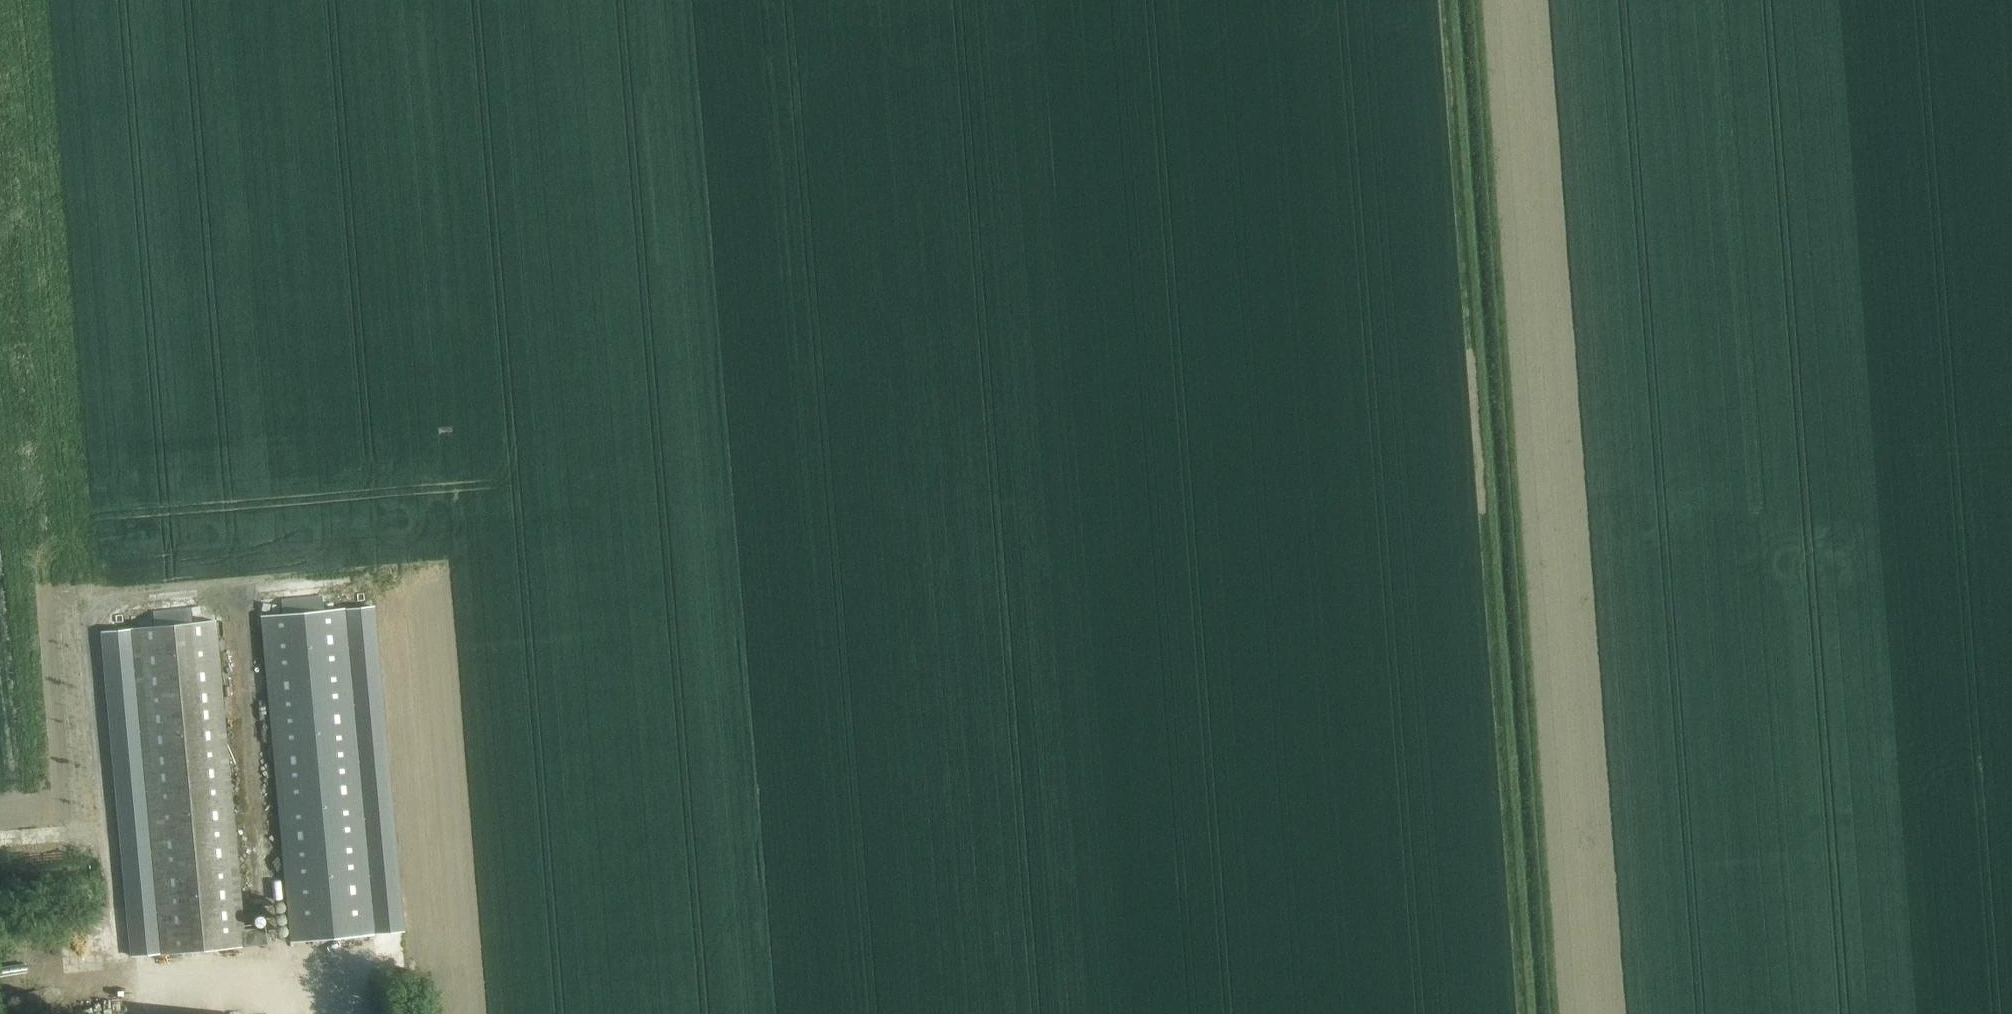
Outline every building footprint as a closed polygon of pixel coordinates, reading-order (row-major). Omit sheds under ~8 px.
[(291,941),(376,934),(347,608),(325,610),(323,596),(283,599),(285,613),(262,615),(291,941)] [(375,605),(347,608),(376,934),(406,931),(375,605)] [(241,927),(213,617),(128,625),(128,627),(158,953),(266,943),(265,925),(241,927)] [(158,953),(128,627),(102,629),(131,956),(158,954),(158,953)]
